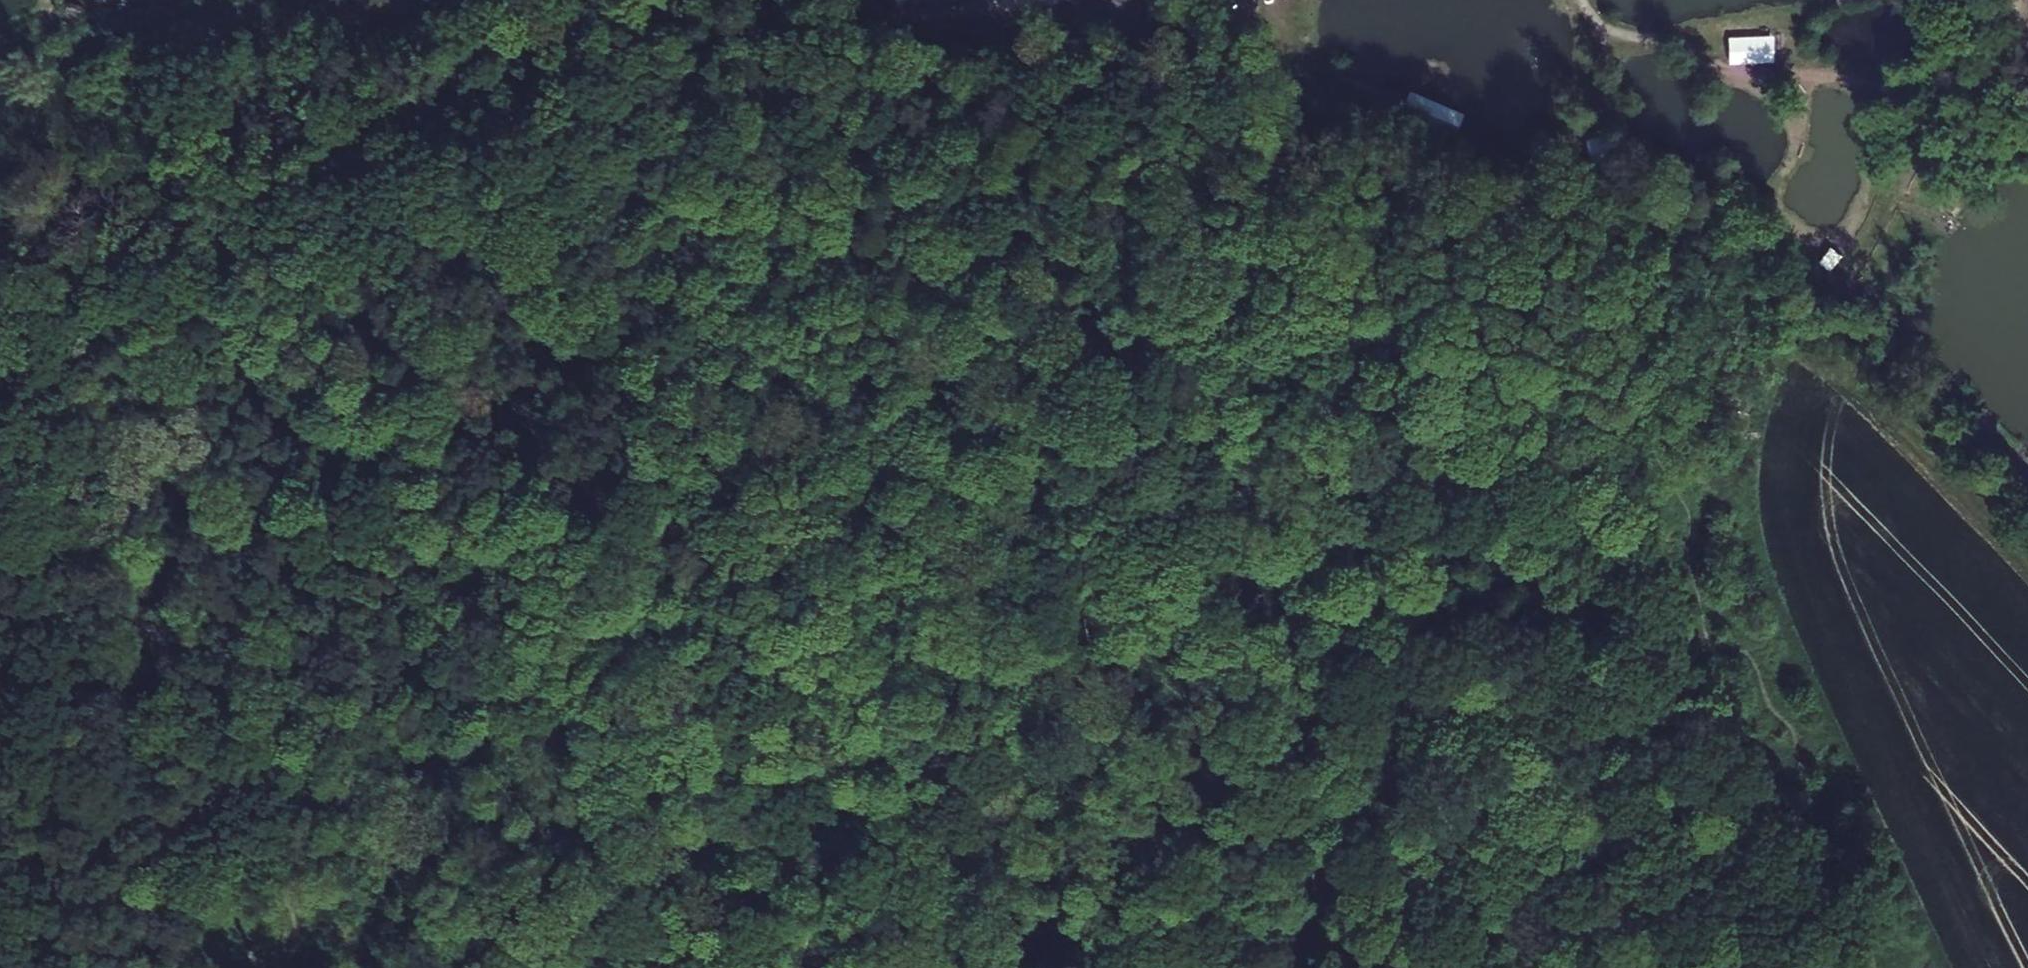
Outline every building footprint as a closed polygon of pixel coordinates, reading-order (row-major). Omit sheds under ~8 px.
[(1784,31),(1723,34),(1724,61),(1785,58),(1784,31)]
